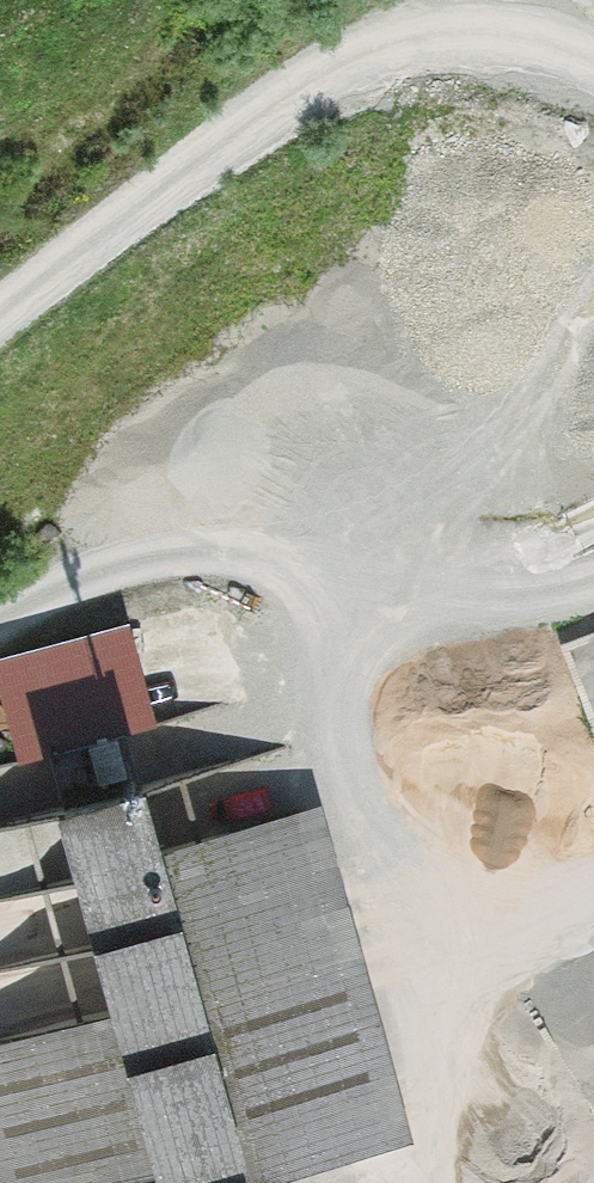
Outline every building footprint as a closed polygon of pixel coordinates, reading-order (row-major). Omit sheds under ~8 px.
[(17,779),(161,736),(129,632),(0,671),(0,722),(17,779)] [(168,777),(63,804),(97,932),(176,911),(179,922),(109,940),(137,1048),(204,1030),(208,1041),(138,1060),(171,1182),(206,1182),(241,1174),(243,1182),(269,1182),(267,1176),(420,1136),(328,789),(181,828),(168,777)] [(119,1007),(0,1039),(0,1182),(105,1182),(162,1168),(119,1007)] [(593,1083),(591,1174),(561,1122),(514,1121),(515,1122),(513,1172),(495,1182),(593,1182),(593,1084),(593,1083)]
